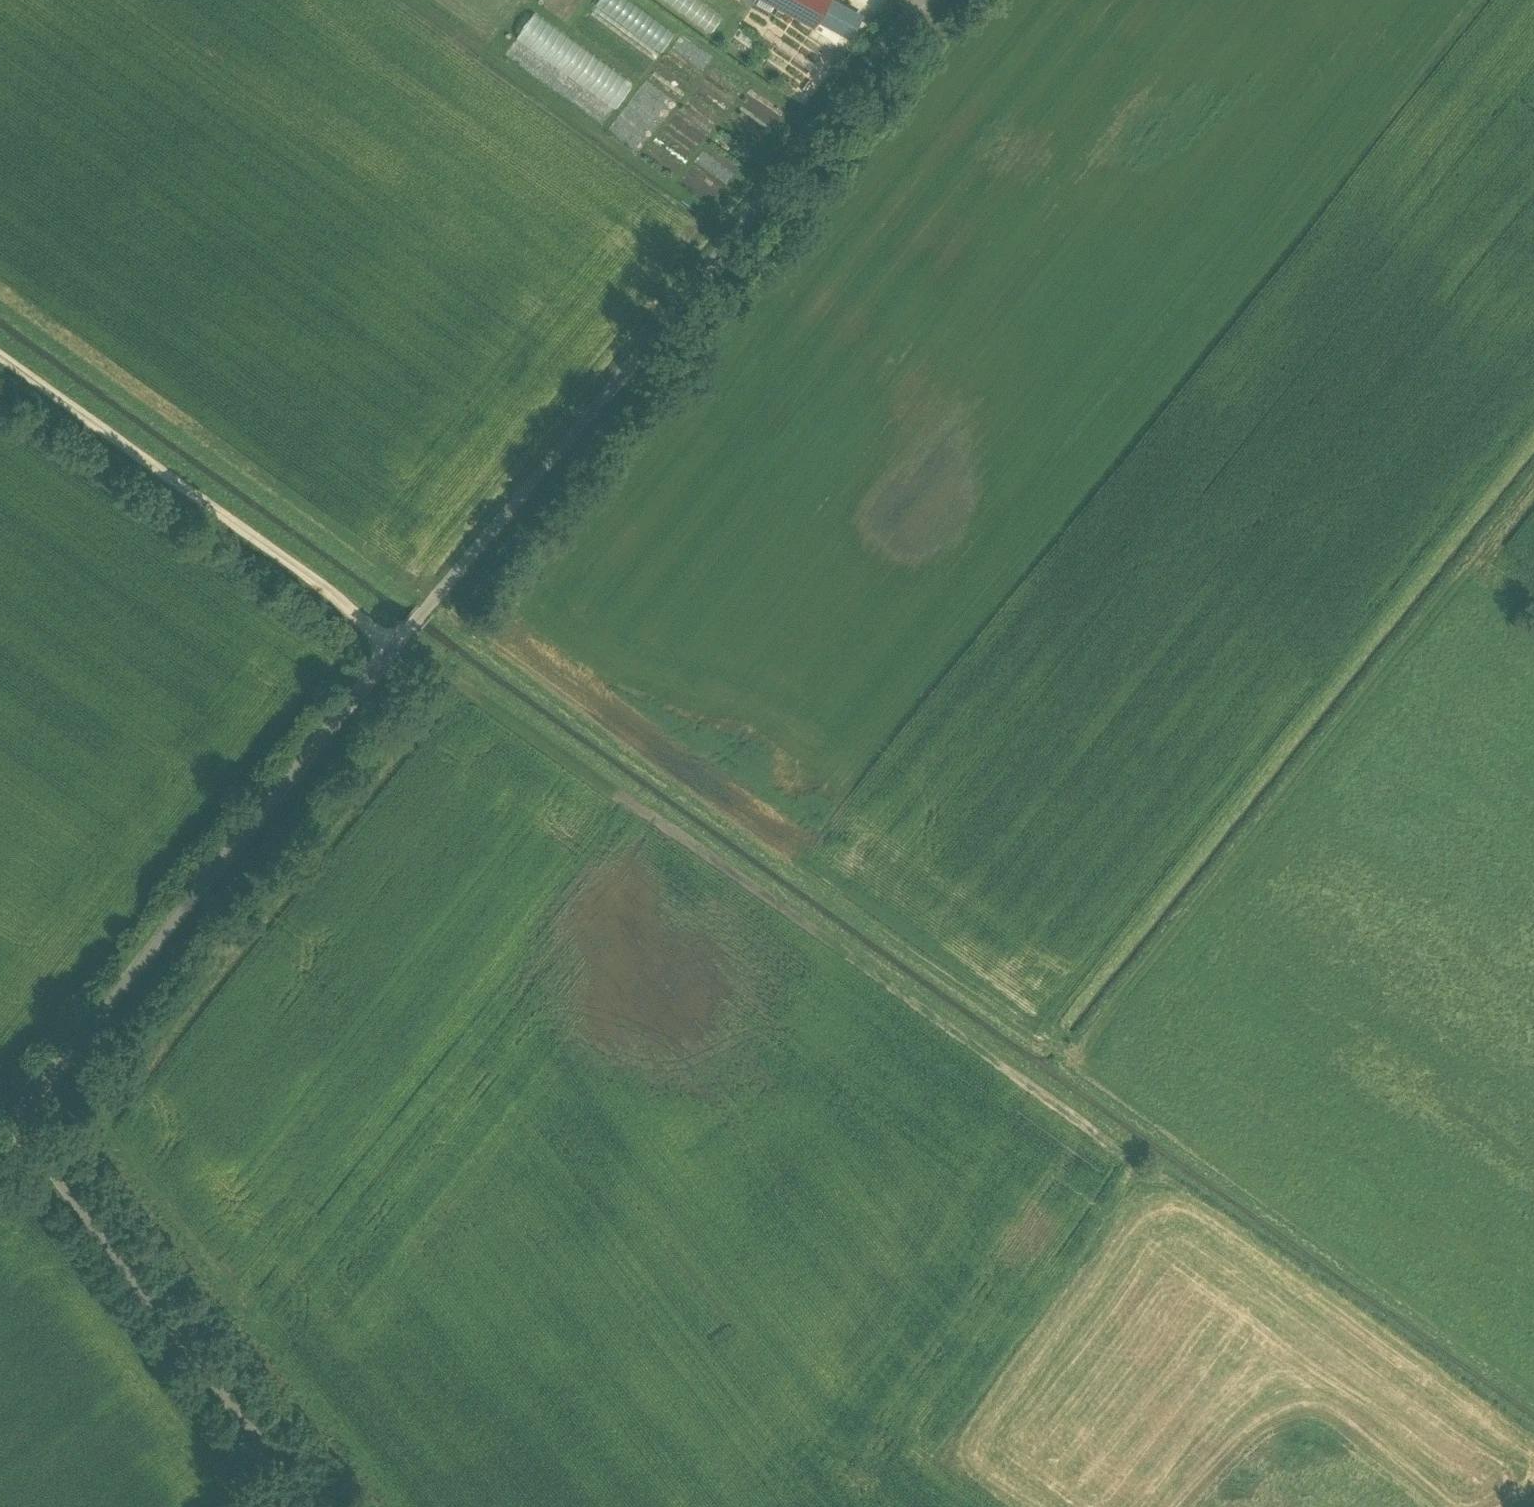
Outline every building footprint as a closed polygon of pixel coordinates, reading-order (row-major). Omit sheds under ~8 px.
[(777,21),(783,11),(834,40),(854,0),(739,0),(777,21)]
